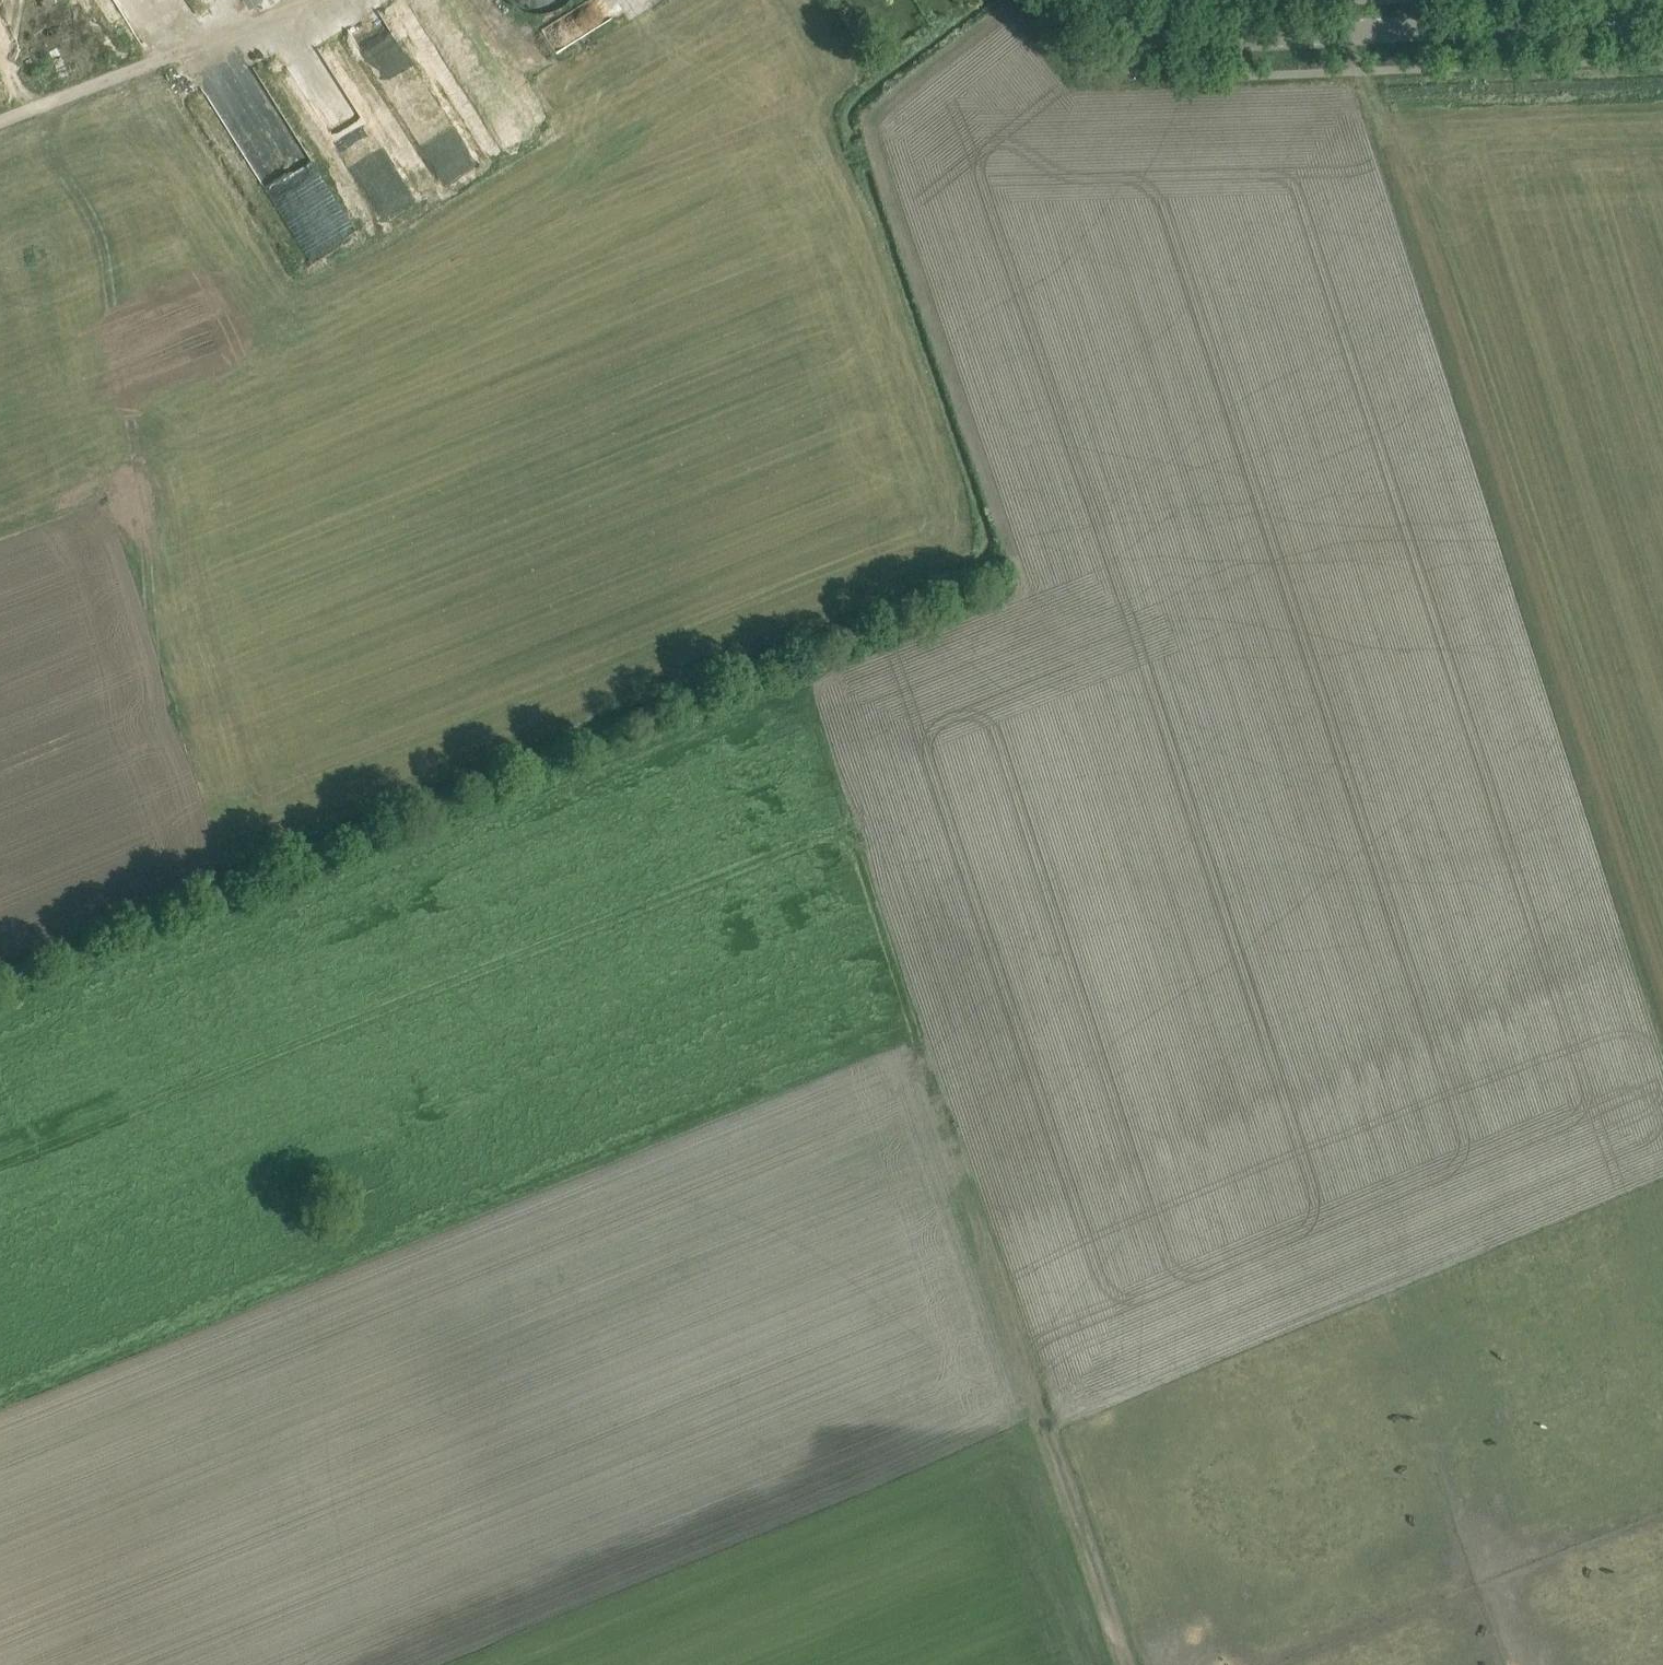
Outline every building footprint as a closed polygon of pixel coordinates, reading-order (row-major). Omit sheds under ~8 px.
[(423,4),(427,15),(455,5),(453,0),(424,0),(425,3),(423,4)] [(512,2),(515,5),(519,7),(522,9),(525,10),(529,11),(533,12),(537,13),(540,13),(544,12),(548,12),(552,11),(555,10),(559,9),(562,7),(565,5),(568,2),(571,0),(510,0),(512,2)]
